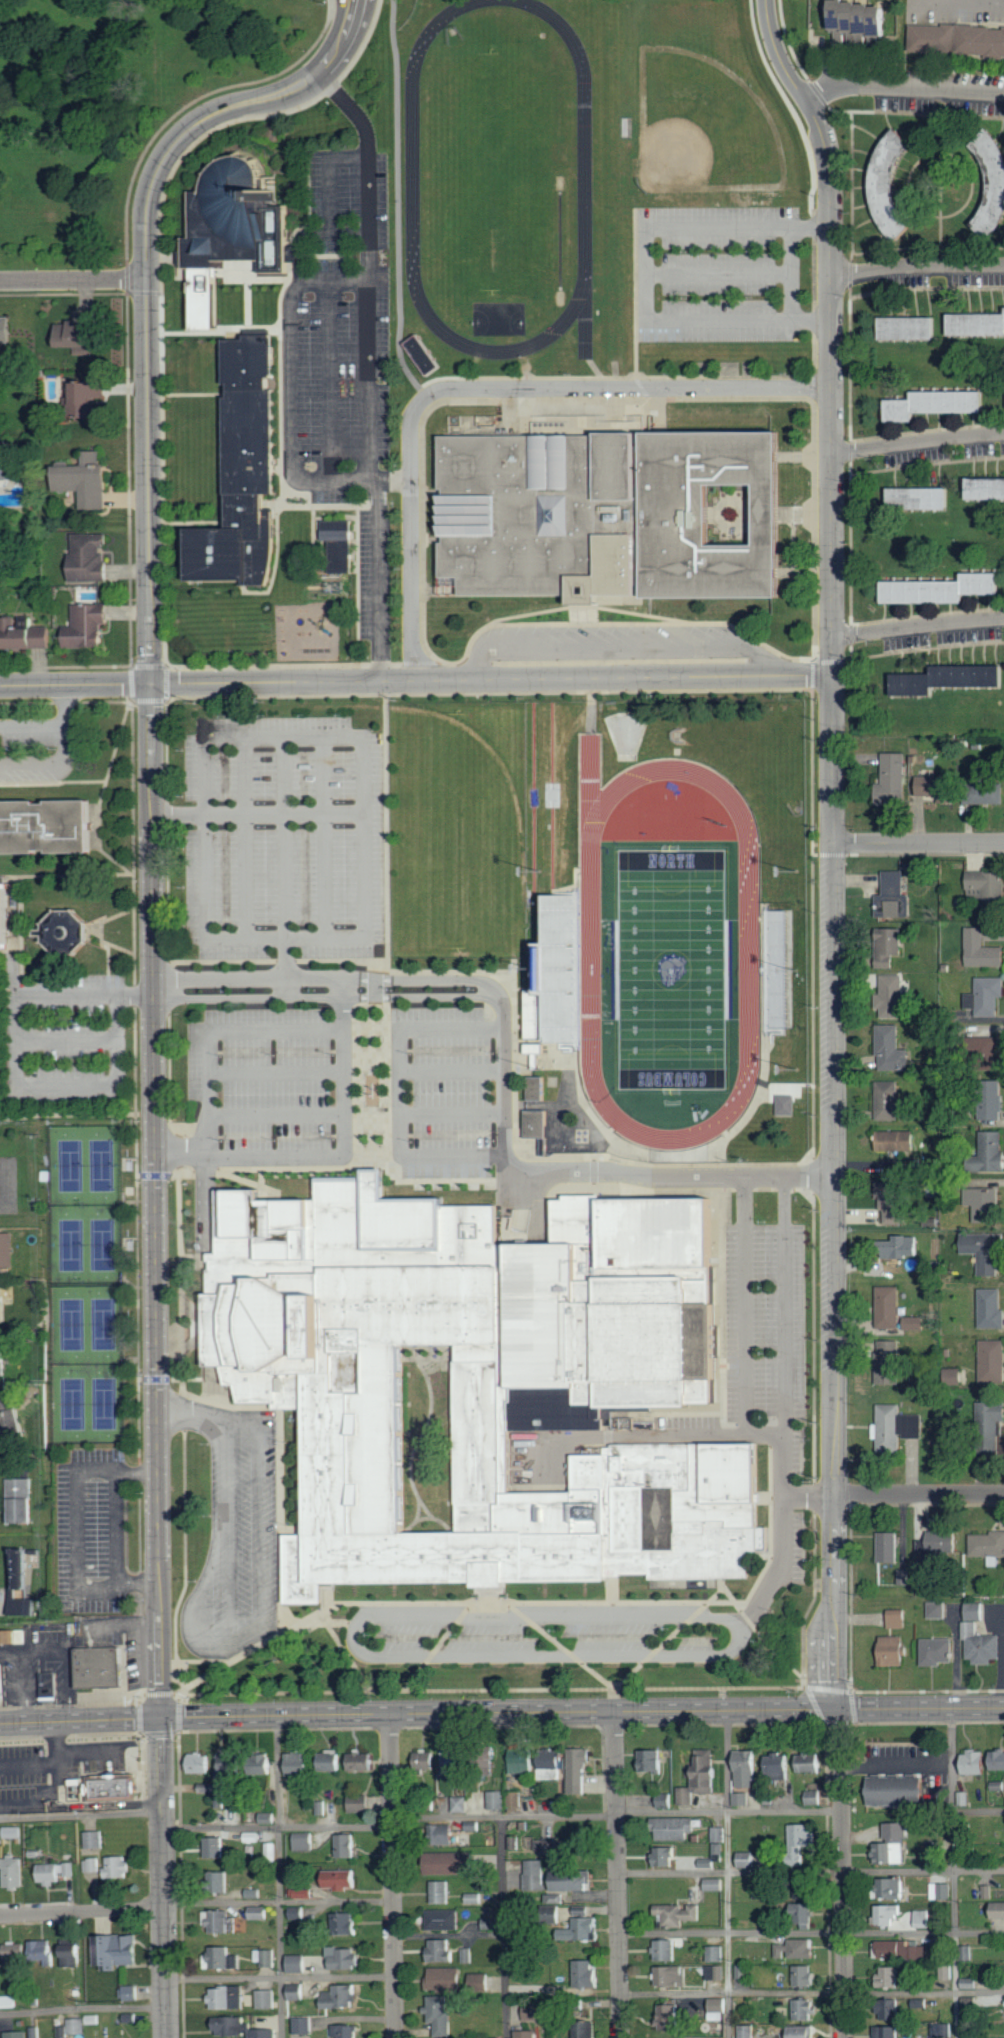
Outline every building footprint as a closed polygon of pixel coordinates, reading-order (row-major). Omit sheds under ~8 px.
[(838,0),(830,0),(829,28),(890,36),(890,7),(838,0)] [(959,22),(912,22),(911,52),(956,54),(1003,59),(1003,26),(959,22)] [(914,145),(898,128),(885,143),(875,167),(873,197),(882,223),(900,244),(915,224),(904,210),(897,193),(898,170),(914,145)] [(991,128),(1003,143),(1003,227),(997,236),(988,243),(974,228),(985,211),(991,192),(991,172),(985,158),(974,146),(991,128)] [(252,161),(259,177),(259,207),(285,206),(286,273),(257,274),(257,260),(213,261),(213,269),(181,269),(180,236),(188,236),(187,192),(199,192),(205,174),(221,160),(237,155),(252,161)] [(64,346),(101,346),(101,313),(80,313),(80,322),(64,322),(64,346)] [(951,313),(951,336),(1003,335),(1003,313),(951,313)] [(881,341),(881,316),(938,316),(938,341),(881,341)] [(0,317),(0,343),(14,342),(13,317),(0,317)] [(426,375),(403,341),(417,332),(440,366),(426,375)] [(241,334),(270,333),(274,495),(262,495),(262,510),(274,510),(274,550),(265,587),(239,588),(239,582),(187,583),(186,528),(224,528),(222,399),(229,399),(228,384),(221,385),(220,340),(241,339),(241,334)] [(107,380),(63,380),(63,408),(76,408),(77,419),(97,419),(97,398),(107,398),(107,380)] [(985,413),(985,392),(914,392),(914,400),(885,400),(885,421),(916,421),(916,413),(985,413)] [(438,435),(594,434),(594,430),(779,430),(780,597),(644,598),(644,607),(567,607),(567,596),(439,597),(438,435)] [(109,508),(109,465),(103,465),(103,451),(87,451),(87,465),(57,465),(57,491),(84,491),(84,509),(109,508)] [(967,479),(968,502),(1003,501),(1003,478),(967,479)] [(949,510),(949,488),(890,489),(890,510),(949,510)] [(72,582),(109,581),(109,550),(110,550),(109,533),(74,534),(74,570),(72,570),(72,582)] [(1001,594),(1001,572),(964,572),(964,580),(885,580),(885,603),(965,602),(965,594),(1001,594)] [(67,648),(105,647),(104,624),(112,624),(111,604),(75,605),(75,627),(66,627),(67,648)] [(52,648),(53,627),(17,627),(17,618),(0,618),(0,648),(52,648)] [(935,667),(935,675),(894,676),(895,696),(936,696),(936,688),(1003,687),(1003,666),(935,667)] [(906,753),(884,754),(884,783),(878,783),(878,805),(907,804),(906,753)] [(940,804),(954,803),(953,776),(915,777),(915,797),(940,796),(940,804)] [(965,804),(1003,805),(1003,785),(966,784),(965,804)] [(88,851),(0,852),(0,799),(87,797),(88,851)] [(877,917),(903,918),(903,908),(911,908),(911,895),(905,895),(905,871),(885,871),(885,896),(877,896),(877,917)] [(970,872),(970,897),(985,897),(986,913),(1003,912),(1003,871),(970,872)] [(10,947),(0,947),(0,881),(9,881),(10,947)] [(73,955),(86,941),(86,924),(73,910),(55,911),(42,923),(42,930),(34,930),(34,937),(43,936),(43,941),(55,954),(73,955)] [(792,1030),(792,910),(765,910),(765,1031),(792,1030)] [(903,955),(903,928),(877,929),(878,966),(895,966),(895,955),(903,955)] [(966,928),(967,966),(1003,966),(1003,947),(985,947),(984,928),(966,928)] [(905,1018),(906,975),(886,975),(885,1018),(905,1018)] [(1000,997),(1003,997),(1003,978),(977,977),(977,1017),(999,1017),(1000,997)] [(524,991),(525,1052),(546,1052),(545,990),(524,991)] [(910,1050),(901,1050),(901,1025),(877,1025),(878,1070),(910,1070),(910,1050)] [(526,1076),(526,1100),(544,1100),(543,1075),(526,1076)] [(899,1098),(899,1081),(878,1081),(877,1119),(899,1120),(899,1115),(908,1115),(908,1099),(899,1098)] [(998,1082),(975,1081),(974,1120),(997,1121),(998,1082)] [(775,1115),(776,1094),(794,1095),(794,1115),(775,1115)] [(524,1110),(524,1137),(546,1137),(546,1109),(524,1110)] [(908,1132),(881,1131),(881,1151),(908,1152),(908,1132)] [(998,1132),(974,1132),(974,1158),(962,1159),(962,1173),(999,1172),(998,1132)] [(749,1578),(722,1579),(611,1580),(320,1584),(320,1603),(284,1603),(284,1536),(304,1536),(303,1409),(280,1409),(271,1410),(271,1407),(271,1404),(239,1404),(234,1385),(223,1386),(219,1366),(203,1366),(202,1292),(207,1292),(206,1254),(216,1254),(215,1190),(258,1189),(258,1200),(313,1199),(317,1199),(316,1178),(364,1178),(363,1169),(383,1169),(384,1196),(442,1196),(442,1204),(496,1203),(497,1241),(548,1240),(552,1240),(551,1198),(564,1198),(563,1194),(711,1193),(713,1403),(601,1404),(601,1431),(510,1432),(510,1491),(569,1490),(569,1453),(600,1453),(600,1444),(757,1442),(758,1528),(765,1528),(766,1549),(748,1550),(749,1578)] [(993,1189),(960,1189),(961,1206),(969,1206),(969,1218),(993,1217),(993,1189)] [(888,1224),(887,1209),(880,1209),(880,1224),(888,1224)] [(0,1232),(0,1267),(16,1267),(15,1231),(0,1232)] [(995,1277),(996,1235),(955,1234),(955,1254),(974,1254),(974,1276),(995,1277)] [(915,1258),(916,1237),(888,1236),(888,1241),(872,1241),(872,1257),(915,1258)] [(8,1322),(7,1283),(0,1283),(0,1322),(8,1322)] [(895,1330),(896,1288),(872,1287),(872,1329),(895,1330)] [(1001,1328),(1001,1309),(997,1309),(996,1289),(974,1289),(974,1329),(1001,1328)] [(918,1331),(919,1318),(899,1318),(899,1330),(918,1331)] [(9,1374),(8,1335),(0,1336),(0,1375),(9,1374)] [(1002,1383),(1001,1340),(974,1341),(975,1384),(1002,1383)] [(872,1384),(896,1385),(897,1342),(873,1341),(872,1384)] [(957,1386),(957,1370),(939,1370),(939,1386),(957,1386)] [(5,1437),(28,1432),(19,1389),(0,1393),(0,1415),(5,1437)] [(996,1455),(996,1423),(1000,1423),(1000,1403),(972,1403),(971,1455),(996,1455)] [(874,1405),(873,1453),(897,1453),(897,1439),(919,1439),(919,1415),(897,1415),(897,1405),(874,1405)] [(36,1478),(9,1478),(10,1522),(37,1522),(36,1478)] [(894,1533),(874,1533),(873,1563),(893,1564),(894,1533)] [(949,1555),(949,1533),(921,1533),(921,1541),(914,1541),(914,1555),(949,1555)] [(965,1534),(966,1557),(984,1557),(984,1567),(995,1567),(995,1557),(1003,1557),(1003,1533),(965,1534)] [(33,1588),(32,1548),(13,1548),(13,1589),(33,1588)] [(895,1583),(906,1584),(907,1571),(895,1570),(895,1583)] [(40,1615),(39,1598),(13,1599),(14,1615),(40,1615)] [(924,1619),(941,1619),(942,1603),(924,1603),(924,1619)] [(981,1621),(982,1604),(961,1603),(961,1620),(981,1621)] [(900,1610),(883,1611),(883,1630),(901,1629),(900,1610)] [(997,1660),(997,1635),(975,1635),(975,1622),(961,1622),(962,1664),(988,1664),(988,1660),(997,1660)] [(27,1643),(26,1629),(1,1630),(1,1644),(27,1643)] [(896,1637),(873,1638),(874,1667),(897,1666),(896,1637)] [(935,1667),(935,1663),(948,1663),(949,1640),(916,1640),(916,1667),(935,1667)] [(76,1686),(74,1646),(121,1645),(122,1684),(76,1686)] [(43,1697),(59,1696),(59,1673),(43,1673),(43,1697)] [(467,1748),(450,1748),(450,1757),(444,1756),(443,1775),(466,1775),(467,1748)] [(534,1773),(535,1749),(513,1748),(513,1772),(534,1773)] [(570,1794),(587,1793),(587,1763),(593,1763),(593,1748),(570,1749),(570,1794)] [(666,1770),(666,1749),(639,1750),(639,1770),(666,1770)] [(694,1794),(719,1793),(718,1762),(716,1762),(716,1749),(699,1750),(699,1765),(693,1765),(694,1794)] [(342,1750),(320,1750),(321,1771),(343,1770),(342,1750)] [(352,1752),(353,1770),(376,1769),(375,1750),(352,1752)] [(563,1751),(545,1750),(544,1779),(562,1780),(563,1751)] [(738,1788),(759,1787),(758,1750),(737,1750),(738,1788)] [(437,1752),(414,1751),(414,1771),(436,1771),(437,1752)] [(802,1772),(823,1772),(823,1752),(802,1751),(802,1772)] [(286,1753),(286,1775),(313,1775),(313,1752),(286,1753)] [(955,1776),(978,1775),(977,1752),(954,1753),(955,1776)] [(983,1752),(983,1771),(1003,1771),(1003,1752),(983,1752)] [(213,1772),(212,1753),(188,1754),(188,1773),(213,1772)] [(792,1753),(764,1754),(765,1777),(792,1776),(792,1753)] [(243,1754),(219,1755),(219,1777),(243,1777),(243,1754)] [(280,1775),(280,1761),(262,1760),(261,1775),(280,1775)] [(89,1801),(87,1773),(139,1770),(140,1798),(89,1801)] [(927,1804),(926,1773),(872,1775),(872,1806),(927,1804)] [(202,1793),(215,1792),(215,1784),(201,1784),(202,1793)] [(694,1787),(679,1788),(679,1805),(694,1804),(694,1787)] [(805,1805),(823,1805),(823,1790),(804,1790),(805,1805)] [(506,1791),(489,1791),(490,1809),(506,1809),(506,1791)] [(750,1805),(749,1793),(734,1793),(735,1806),(750,1805)] [(673,1794),(656,1794),(656,1808),(673,1808),(673,1794)] [(371,1812),(370,1795),(348,1795),(348,1813),(371,1812)] [(469,1796),(452,1797),(452,1811),(469,1811),(469,1796)] [(277,1813),(261,1813),(261,1823),(277,1822),(277,1813)] [(691,1833),(696,1833),(697,1818),(662,1817),(661,1839),(691,1840),(691,1833)] [(909,1862),(907,1822),(886,1823),(887,1843),(874,1843),(875,1864),(909,1862)] [(437,1824),(437,1844),(455,1845),(456,1825),(437,1824)] [(790,1824),(791,1864),(804,1864),(804,1846),(817,1845),(817,1824),(790,1824)] [(22,1827),(5,1827),(5,1838),(22,1838),(22,1827)] [(725,1842),(725,1827),(713,1827),(712,1842),(725,1842)] [(87,1848),(104,1847),(104,1831),(87,1831),(87,1848)] [(315,1850),(315,1833),(293,1833),(293,1851),(315,1850)] [(337,1834),(337,1857),(358,1857),(357,1834),(337,1834)] [(226,1837),(206,1837),(207,1858),(226,1858),(226,1837)] [(556,1853),(556,1840),(535,1839),(535,1853),(556,1853)] [(277,1842),(266,1843),(266,1859),(278,1859),(277,1842)] [(677,1866),(676,1847),(653,1847),(653,1866),(677,1866)] [(475,1852),(436,1853),(437,1874),(475,1873),(475,1852)] [(5,1888),(26,1887),(25,1856),(4,1857),(5,1888)] [(130,1856),(106,1857),(106,1867),(103,1868),(104,1878),(131,1877),(130,1856)] [(83,1872),(100,1871),(99,1858),(82,1859),(83,1872)] [(544,1860),(524,1860),(525,1890),(544,1890),(544,1860)] [(37,1864),(37,1882),(46,1882),(46,1884),(62,1883),(62,1877),(76,1876),(75,1863),(37,1864)] [(358,1889),(358,1870),(327,1870),(327,1887),(339,1887),(339,1889),(358,1889)] [(588,1890),(587,1870),(549,1871),(550,1891),(588,1890)] [(230,1872),(213,1871),(212,1890),(230,1891),(230,1872)] [(881,1899),(906,1898),(905,1878),(881,1878),(881,1899)] [(707,1891),(725,1890),(725,1879),(707,1879),(707,1891)] [(450,1881),(431,1881),(431,1904),(450,1903),(450,1881)] [(756,1881),(757,1899),(768,1898),(767,1881),(756,1881)] [(952,1883),(931,1883),(932,1899),(953,1899),(952,1883)] [(314,1898),(315,1889),(293,1888),(292,1898),(314,1898)] [(464,1903),(482,1903),(482,1893),(464,1894),(464,1903)] [(814,1903),(795,1904),(796,1924),(814,1923),(814,1903)] [(701,1904),(687,1905),(687,1904),(657,1905),(657,1923),(665,1922),(665,1928),(685,1927),(685,1921),(702,1920),(701,1904)] [(876,1905),(877,1930),(931,1928),(931,1911),(904,1911),(904,1904),(876,1905)] [(984,1904),(984,1921),(1003,1921),(1003,1904),(984,1904)] [(249,1919),(269,1919),(269,1906),(249,1906),(249,1919)] [(306,1906),(290,1907),(290,1920),(306,1919),(306,1906)] [(599,1917),(591,1918),(591,1906),(577,1906),(578,1940),(600,1939),(599,1917)] [(460,1909),(429,1910),(430,1930),(460,1929),(460,1909)] [(212,1932),(238,1933),(238,1918),(231,1917),(231,1911),(208,1910),(208,1925),(212,1925),(212,1932)] [(360,1934),(360,1921),(356,1921),(356,1912),(337,1913),(337,1935),(360,1934)] [(501,1929),(500,1919),(484,1919),(485,1930),(501,1929)] [(117,1971),(117,1965),(140,1964),(139,1934),(97,1936),(98,1966),(106,1965),(106,1971),(117,1971)] [(429,1962),(453,1961),(452,1939),(429,1940),(429,1962)] [(655,1961),(678,1961),(677,1939),(654,1940),(655,1961)] [(816,1958),(816,1939),(788,1939),(788,1944),(776,1943),(776,1958),(788,1959),(788,1958),(816,1958)] [(55,1940),(30,1941),(31,1963),(56,1962),(55,1940)] [(907,1958),(907,1960),(934,1961),(934,1947),(906,1946),(906,1941),(884,1941),(884,1957),(907,1958)] [(5,1962),(27,1961),(27,1943),(5,1943),(5,1962)] [(84,1944),(63,1945),(63,1968),(81,1967),(80,1956),(84,1956),(84,1944)] [(707,1961),(724,1962),(724,1946),(708,1945),(707,1961)] [(231,1946),(211,1947),(211,1955),(204,1955),(205,1969),(243,1968),(242,1955),(231,1956),(231,1946)] [(473,1948),(463,1948),(464,1962),(473,1962),(473,1948)] [(276,1949),(256,1950),(256,1966),(276,1965),(276,1949)] [(329,1969),(362,1968),(362,1949),(329,1949),(329,1969)] [(309,1955),(286,1955),(287,1972),(309,1971),(309,1955)] [(597,1960),(576,1960),(577,1987),(598,1987),(597,1960)] [(501,1991),(500,1969),(501,1969),(501,1963),(489,1963),(489,1973),(471,1974),(471,1992),(501,1991)] [(736,1981),(747,1980),(746,1964),(736,1965),(736,1981)] [(724,1966),(707,1965),(706,1980),(724,1981),(724,1966)] [(815,1965),(794,1966),(795,1987),(816,1986),(815,1965)] [(686,1966),(658,1967),(658,1987),(687,1986),(686,1966)] [(900,1987),(899,1966),(880,1967),(880,1988),(900,1987)] [(462,1968),(428,1968),(428,1991),(461,1992),(462,1968)] [(306,1999),(305,1983),(289,1984),(290,2000),(306,1999)] [(326,2007),(357,2007),(357,1985),(334,1985),(334,1991),(326,1991),(326,2007)] [(122,2001),(140,2000),(140,1986),(122,1987),(122,2001)] [(247,2009),(247,1987),(210,1988),(211,2010),(247,2009)] [(277,1989),(259,1990),(260,2009),(277,2008),(277,1989)] [(18,2008),(19,1997),(0,1996),(0,2007),(18,2008)] [(448,1996),(427,1996),(428,2023),(436,2023),(436,2037),(452,2037),(452,2009),(448,2009),(448,1996)] [(727,2011),(727,1999),(713,1999),(713,2009),(719,2008),(719,2006),(722,2006),(722,2011),(727,2011)] [(817,2020),(817,1999),(795,2000),(796,2020),(817,2020)] [(899,2020),(899,2000),(879,2000),(879,2019),(899,2020)] [(526,2020),(552,2020),(551,2003),(526,2004),(526,2020)] [(680,2029),(679,2004),(659,2005),(660,2030),(680,2029)] [(248,2016),(219,2018),(220,2037),(249,2036),(248,2016)] [(295,2018),(296,2033),(314,2033),(314,2017),(295,2018)] [(86,2034),(86,2018),(69,2019),(69,2034),(86,2034)] [(574,2021),(574,2037),(598,2037),(598,2022),(574,2021)] [(951,2024),(933,2024),(933,2037),(951,2037),(951,2024)] [(360,2025),(335,2025),(335,2037),(342,2037),(360,2037),(360,2025)] [(754,2025),(740,2026),(740,2037),(754,2037),(754,2025)] [(793,2026),(793,2037),(817,2037),(817,2026),(793,2026)] [(898,2026),(879,2026),(879,2037),(898,2037),(898,2026)] [(278,2029),(256,2029),(256,2037),(279,2037),(278,2029)]
